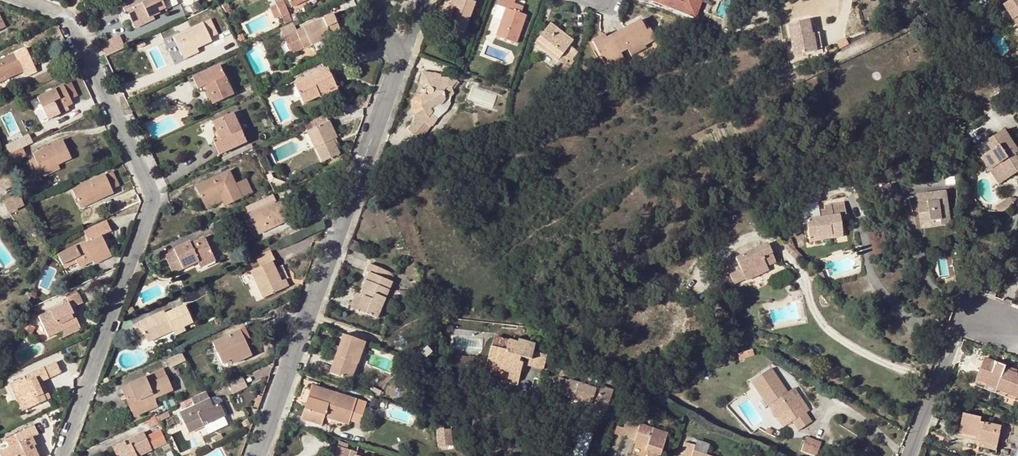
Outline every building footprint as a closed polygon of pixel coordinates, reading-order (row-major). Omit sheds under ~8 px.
[(121,4),(124,12),(126,11),(132,22),(147,15),(149,18),(158,14),(157,12),(164,9),(160,0),(148,0),(139,5),(137,1),(137,0),(130,0),(121,4)] [(285,26),(292,23),(281,0),(274,3),(275,5),(280,16),(285,26)] [(453,8),(446,26),(463,32),(474,2),(469,0),(456,0),(453,8)] [(520,13),(510,10),(513,3),(514,0),(498,0),(496,5),(505,8),(495,36),(515,43),(525,15),(520,13)] [(673,8),(695,17),(701,0),(676,0),(673,8)] [(1004,5),(1017,28),(1017,0),(1013,0),(1004,5)] [(522,6),(513,3),(510,10),(520,13),(522,6)] [(274,19),(280,16),(275,5),(270,8),(274,19)] [(442,25),(446,26),(453,8),(449,7),(442,25)] [(295,31),(296,32),(302,48),(303,49),(330,37),(330,35),(328,32),(338,27),(331,14),(295,31)] [(150,21),(149,18),(147,15),(132,22),(134,28),(150,21)] [(646,30),(640,19),(606,38),(604,34),(591,41),(606,68),(623,59),(620,52),(617,48),(624,44),(626,48),(630,54),(645,47),(644,45),(655,39),(649,28),(646,30)] [(173,37),(181,55),(196,48),(210,41),(209,38),(217,34),(210,20),(173,37)] [(814,49),(811,34),(808,21),(787,25),(789,38),(791,37),(794,54),(814,51),(814,49)] [(572,41),(549,23),(534,43),(557,61),(553,65),(559,70),(567,59),(561,55),(569,45),(572,41)] [(339,30),(338,27),(328,32),(330,35),(339,30)] [(296,32),(283,38),(290,53),(302,48),(296,32)] [(818,33),(811,34),(814,49),(821,48),(818,33)] [(99,45),(105,57),(124,48),(119,37),(99,45)] [(576,51),(569,45),(561,55),(567,59),(569,61),(576,51)] [(198,53),(196,48),(181,55),(183,59),(198,53)] [(4,76),(5,79),(22,72),(21,68),(28,65),(21,51),(0,60),(0,78),(4,76)] [(218,65),(195,75),(201,87),(203,86),(212,104),(232,95),(218,65)] [(334,85),(326,68),(309,76),(309,77),(294,84),(302,103),(318,95),(317,93),(334,85)] [(411,101),(412,108),(417,110),(418,113),(414,114),(412,123),(407,128),(413,134),(414,134),(419,128),(429,127),(431,127),(437,119),(431,114),(432,112),(442,107),(441,104),(445,100),(445,97),(449,97),(453,93),(450,86),(447,86),(447,77),(438,76),(435,76),(433,76),(433,73),(421,71),(419,83),(425,85),(427,89),(426,91),(428,93),(426,95),(424,94),(419,97),(418,95),(413,97),(411,101)] [(265,74),(257,77),(260,86),(268,83),(265,74)] [(195,75),(191,77),(197,89),(201,87),(195,75)] [(36,98),(41,107),(53,102),(55,105),(57,111),(71,104),(70,100),(77,96),(70,82),(36,98)] [(336,89),(334,85),(317,93),(318,95),(319,97),(336,89)] [(42,112),(55,105),(53,102),(41,107),(42,112)] [(232,113),(212,123),(220,140),(217,142),(222,153),(245,142),(232,113)] [(337,137),(325,114),(308,123),(311,130),(306,132),(313,148),(315,147),(321,162),(338,154),(334,144),(332,139),(335,138),(337,137)] [(420,138),(429,127),(419,128),(414,134),(420,138)] [(1016,153),(1017,152),(1017,151),(1004,130),(985,142),(991,151),(982,156),(991,170),(1000,164),(1008,177),(1017,171),(1017,158),(1017,159),(1014,154),(1016,153)] [(33,176),(41,173),(57,165),(70,159),(61,140),(32,154),(34,158),(27,161),(33,176)] [(15,142),(8,146),(10,152),(18,148),(15,142)] [(219,155),(222,153),(217,142),(213,144),(219,155)] [(253,147),(251,144),(221,158),(223,161),(253,147)] [(22,148),(7,155),(10,161),(11,163),(26,156),(22,148)] [(6,152),(0,155),(0,166),(10,161),(7,155),(6,152)] [(991,170),(1000,183),(1008,177),(1000,164),(991,170)] [(59,169),(57,165),(41,173),(43,177),(59,169)] [(194,186),(202,204),(219,197),(221,201),(223,206),(242,197),(229,170),(194,186)] [(71,191),(78,204),(94,197),(96,201),(113,194),(111,190),(118,186),(111,172),(71,191)] [(916,196),(920,222),(940,219),(941,226),(950,224),(945,192),(916,196)] [(18,195),(3,202),(8,212),(22,205),(18,195)] [(79,209),(96,201),(94,197),(78,204),(79,209)] [(205,209),(221,201),(219,197),(202,204),(205,209)] [(1012,203),(1009,198),(996,207),(999,212),(1012,203)] [(273,202),(248,214),(257,234),(282,222),(284,225),(291,221),(284,208),(277,211),(273,202)] [(806,220),(809,238),(831,234),(832,238),(842,237),(838,215),(845,214),(843,203),(823,206),(823,210),(818,211),(819,218),(806,220)] [(95,225),(98,230),(101,237),(111,232),(106,221),(95,225)] [(57,255),(62,264),(75,259),(76,263),(79,267),(92,261),(94,264),(110,255),(101,237),(98,230),(86,235),(89,241),(84,244),(83,242),(57,255)] [(196,262),(197,264),(212,257),(203,238),(189,244),(188,242),(172,250),(173,252),(164,257),(172,274),(196,262)] [(786,242),(802,258),(804,256),(797,249),(790,238),(786,242)] [(786,242),(782,245),(798,261),(802,258),(786,242)] [(733,284),(740,281),(739,278),(744,276),(745,279),(745,281),(768,271),(766,267),(762,258),(771,254),(767,245),(735,259),(740,270),(729,276),(733,284)] [(270,251),(250,260),(246,262),(263,298),(288,286),(285,279),(280,281),(270,261),(274,259),(270,251)] [(776,263),(771,254),(762,258),(766,267),(776,263)] [(214,260),(212,257),(197,264),(199,268),(214,260)] [(63,269),(76,263),(75,259),(62,264),(63,269)] [(368,273),(359,294),(364,296),(357,310),(376,317),(391,282),(389,281),(392,274),(368,263),(366,271),(368,273)] [(350,307),(357,310),(364,296),(359,294),(356,293),(350,307)] [(48,337),(60,332),(77,323),(70,309),(82,303),(77,294),(66,299),(67,302),(38,316),(48,337)] [(208,299),(197,304),(200,310),(211,305),(208,299)] [(163,311),(137,323),(142,334),(146,343),(172,330),(172,331),(183,327),(192,322),(183,305),(164,314),(163,311)] [(80,329),(77,323),(60,332),(62,337),(80,329)] [(137,323),(132,326),(137,337),(142,334),(137,323)] [(34,327),(29,324),(25,331),(31,333),(34,327)] [(185,331),(183,327),(172,331),(175,336),(185,331)] [(244,328),(239,330),(244,341),(249,338),(244,328)] [(221,364),(231,360),(248,351),(244,341),(239,330),(211,343),(221,364)] [(338,357),(346,335),(342,334),(335,355),(338,357)] [(352,363),(356,364),(365,342),(346,335),(338,357),(335,355),(329,372),(347,379),(352,363)] [(491,346),(487,360),(495,362),(494,364),(493,368),(509,373),(519,375),(523,358),(529,359),(527,366),(543,370),(546,356),(533,352),(535,345),(518,340),(517,343),(508,341),(505,350),(491,346)] [(430,352),(426,347),(420,352),(425,358),(430,352)] [(251,355),(248,351),(231,360),(233,364),(251,355)] [(184,360),(181,352),(167,359),(171,367),(184,360)] [(474,358),(453,356),(453,365),(473,366),(474,358)] [(976,380),(997,388),(997,390),(1017,399),(1017,374),(1014,373),(1013,377),(1003,373),(1005,369),(1005,367),(985,359),(976,380)] [(56,362),(10,383),(22,411),(50,398),(47,389),(42,392),(38,382),(43,380),(61,372),(56,362)] [(352,363),(347,379),(350,381),(356,364),(352,363)] [(121,387),(132,411),(154,401),(155,400),(154,398),(172,390),(170,385),(165,376),(162,369),(121,387)] [(751,382),(763,398),(770,393),(776,401),(772,403),(781,416),(793,409),(799,418),(793,422),(798,430),(812,422),(806,413),(809,411),(803,402),(800,404),(791,391),(787,393),(785,395),(779,386),(782,385),(771,369),(751,382)] [(170,373),(165,376),(170,385),(174,382),(170,373)] [(519,375),(509,373),(508,379),(517,382),(519,375)] [(227,382),(233,393),(248,386),(242,375),(227,382)] [(47,389),(43,380),(38,382),(42,392),(47,389)] [(563,395),(580,401),(590,405),(589,407),(605,412),(612,390),(596,385),(595,389),(585,385),(568,380),(563,395)] [(976,380),(974,385),(1017,402),(1017,399),(997,390),(997,388),(976,380)] [(223,396),(231,394),(227,384),(219,386),(223,396)] [(320,425),(323,416),(325,411),(349,419),(348,421),(358,424),(365,403),(311,385),(300,418),(320,425)] [(787,393),(782,385),(779,386),(785,395),(787,393)] [(794,389),(791,391),(800,404),(803,402),(794,389)] [(206,392),(201,394),(190,400),(193,406),(178,413),(188,433),(203,426),(224,416),(218,404),(212,406),(206,392)] [(770,393),(763,398),(777,419),(781,416),(772,403),(776,401),(770,393)] [(157,406),(154,401),(132,411),(134,416),(157,406)] [(590,405),(580,401),(578,406),(604,415),(605,412),(589,407),(590,405)] [(348,424),(348,421),(349,419),(325,411),(323,416),(348,424)] [(980,442),(998,446),(1001,427),(981,423),(981,418),(963,414),(959,433),(977,437),(981,438),(980,442)] [(224,416),(203,426),(207,433),(227,423),(224,416)] [(626,422),(624,428),(627,429),(625,437),(647,445),(646,450),(660,455),(667,434),(640,424),(639,426),(626,422)] [(450,425),(435,426),(436,445),(451,444),(450,425)] [(7,448),(0,451),(0,455),(38,455),(33,446),(36,445),(32,437),(38,434),(34,426),(15,435),(19,442),(7,448)] [(160,429),(153,433),(159,446),(166,442),(160,429)] [(115,454),(119,453),(120,455),(138,455),(159,446),(153,433),(145,437),(143,431),(128,439),(130,444),(126,445),(124,441),(112,448),(115,454)] [(3,440),(7,448),(19,442),(15,435),(3,440)] [(801,451),(812,454),(816,439),(805,435),(801,451)] [(997,451),(998,446),(980,442),(979,447),(997,451)] [(693,452),(695,446),(687,444),(683,455),(704,455),(693,452)] [(336,446),(333,455),(335,455),(356,455),(355,455),(355,453),(336,446)]
